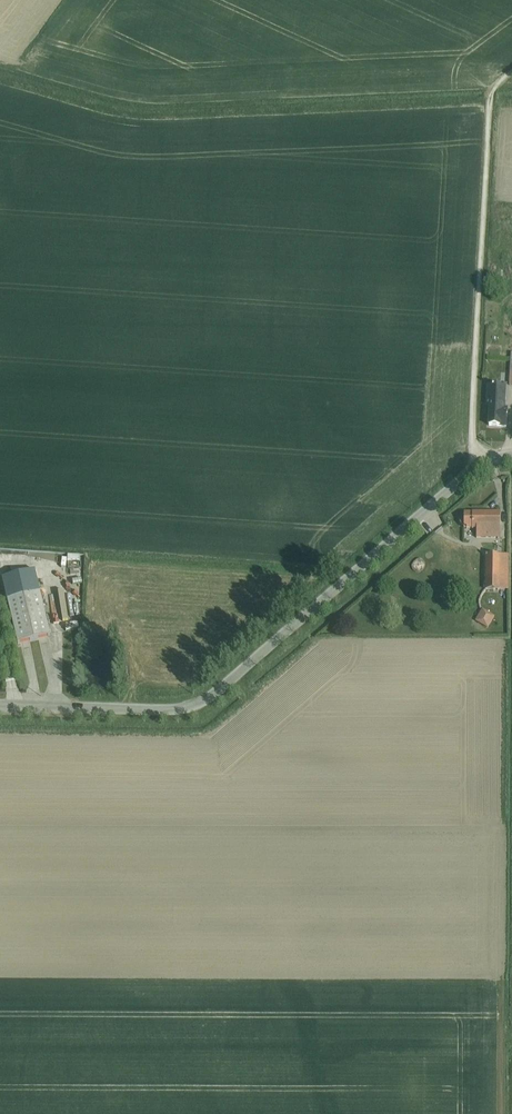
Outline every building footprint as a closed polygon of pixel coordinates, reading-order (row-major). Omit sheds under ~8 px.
[(488,386),(487,403),(490,403),(489,426),(507,427),(508,408),(505,408),(506,387),(488,386)] [(500,524),(500,513),(472,513),(472,514),(464,514),(460,518),(460,524),(464,528),(464,530),(472,530),(477,530),(477,539),(500,539),(500,524)] [(500,513),(500,524),(509,524),(509,513),(504,513),(500,513)] [(500,554),(485,554),(485,590),(500,591),(500,590),(508,590),(509,555),(500,555),(500,554)] [(7,600),(18,644),(25,642),(44,637),(50,636),(35,572),(14,577),(15,582),(4,585),(8,600),(7,600)] [(482,610),(475,621),(488,629),(495,617),(482,610)]
